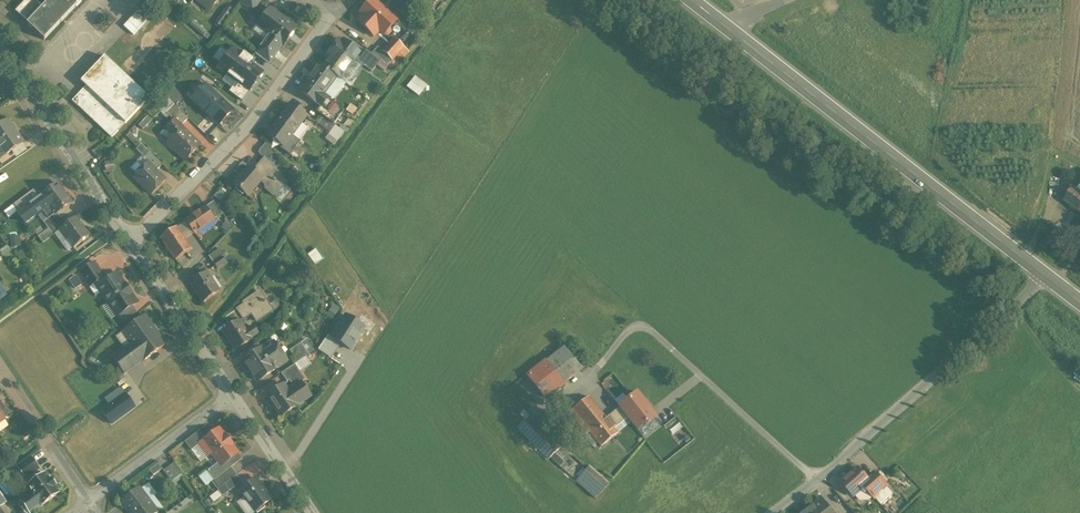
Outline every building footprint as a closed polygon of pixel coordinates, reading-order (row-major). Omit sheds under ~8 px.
[(35,0),(26,0),(15,11),(28,23),(43,7),(35,0)] [(27,24),(44,40),(81,0),(49,0),(43,7),(28,23),(27,24)] [(208,10),(218,0),(198,0),(208,10)] [(242,0),(240,2),(252,12),(261,0),(242,0)] [(374,0),(371,0),(359,13),(364,18),(360,23),(372,34),(376,29),(383,35),(387,36),(391,32),(389,28),(396,21),(374,0)] [(221,28),(233,11),(227,7),(216,24),(221,28)] [(286,21),(276,14),(274,16),(268,12),(259,23),(265,28),(264,30),(269,34),(283,45),(296,28),(295,28),(286,22),(286,21)] [(207,32),(193,21),(190,25),(203,36),(207,32)] [(283,45),(269,34),(255,53),(259,55),(269,63),(283,45)] [(394,38),(382,51),(377,46),(371,53),(385,64),(392,69),(409,52),(394,38)] [(332,48),(352,63),(355,59),(357,56),(359,53),(343,41),(341,43),(340,42),(337,42),(332,48)] [(252,59),(244,52),(243,53),(234,47),(232,50),(231,49),(217,67),(239,83),(249,91),(263,73),(249,63),(252,59)] [(352,63),(332,48),(328,54),(328,57),(330,58),(323,67),(320,64),(320,65),(340,79),(352,63)] [(360,58),(357,56),(355,59),(361,64),(371,72),(376,65),(383,71),(384,70),(381,69),(385,64),(371,53),(366,50),(360,58)] [(149,99),(105,57),(81,82),(86,87),(72,101),(112,138),(149,99)] [(340,79),(339,80),(345,84),(348,86),(351,82),(349,81),(361,64),(355,59),(352,63),(340,79)] [(320,65),(300,91),(316,104),(316,103),(323,95),(324,93),(336,77),(339,80),(340,79),(320,65)] [(417,74),(409,86),(422,95),(430,83),(417,74)] [(336,77),(324,93),(333,100),(345,84),(339,80),(336,77)] [(242,101),(249,91),(239,83),(235,88),(233,87),(229,91),(242,101)] [(232,111),(206,85),(192,99),(219,125),(232,111)] [(181,97),(173,89),(167,95),(175,103),(181,97)] [(328,98),(323,95),(316,103),(320,106),(321,107),(325,102),(327,99),(328,98)] [(327,99),(325,102),(336,110),(341,114),(344,111),(327,99)] [(336,110),(325,102),(321,107),(320,106),(316,112),(320,115),(328,120),(336,110)] [(291,104),(276,123),(291,135),(306,115),(291,104)] [(187,119),(173,105),(165,113),(173,121),(174,121),(180,127),(187,119)] [(334,124),(341,114),(336,110),(328,120),(334,124)] [(328,120),(320,115),(315,122),(329,133),(335,126),(334,124),(328,120)] [(7,120),(0,124),(0,159),(12,151),(23,143),(7,120)] [(180,127),(174,121),(173,121),(166,129),(174,136),(167,143),(169,145),(169,147),(171,149),(173,149),(185,160),(196,149),(192,145),(192,139),(180,127)] [(291,135),(276,123),(267,134),(282,146),(280,148),(290,155),(300,142),(291,135)] [(344,132),(335,126),(329,133),(328,135),(337,141),(344,132)] [(28,151),(23,143),(12,151),(16,158),(28,151)] [(277,159),(265,143),(258,151),(259,154),(264,158),(272,165),(277,159)] [(163,166),(150,153),(144,160),(149,164),(150,164),(157,171),(163,166)] [(272,165),(264,158),(258,166),(257,168),(257,170),(254,173),(261,179),(260,181),(265,185),(265,189),(273,196),(275,196),(275,194),(274,194),(279,188),(280,189),(281,189),(286,183),(286,181),(281,177),(280,175),(276,171),(276,168),(272,165)] [(242,163),(234,172),(239,177),(247,168),(242,163)] [(149,164),(135,178),(151,194),(166,180),(157,171),(150,164),(149,164)] [(239,177),(233,184),(247,196),(260,181),(261,179),(254,173),(248,167),(247,168),(239,177)] [(63,193),(56,184),(58,184),(57,183),(41,195),(49,205),(55,213),(56,214),(57,214),(56,212),(62,208),(63,209),(71,203),(64,192),(63,193)] [(1073,187),(1063,201),(1079,213),(1079,192),(1073,187)] [(21,198),(27,206),(39,197),(33,190),(21,198)] [(43,210),(49,205),(41,195),(39,197),(27,206),(20,211),(17,213),(25,223),(43,210)] [(14,204),(20,211),(27,206),(21,198),(14,204)] [(205,207),(213,220),(222,213),(214,201),(205,207)] [(49,217),(55,213),(49,205),(43,210),(49,217)] [(205,207),(186,220),(195,233),(213,220),(205,207)] [(49,217),(43,222),(48,228),(61,218),(56,212),(57,214),(56,214),(55,213),(49,217)] [(66,225),(59,229),(60,230),(67,240),(69,238),(75,246),(72,247),(73,248),(89,236),(75,217),(66,225)] [(61,218),(48,228),(53,235),(54,234),(60,230),(59,229),(66,225),(61,218)] [(186,220),(181,223),(190,236),(195,233),(186,220)] [(181,223),(176,227),(184,240),(190,236),(181,223)] [(35,231),(38,236),(44,232),(40,227),(35,231)] [(176,227),(160,238),(175,260),(191,249),(184,240),(176,227)] [(53,235),(48,228),(44,232),(38,236),(42,242),(53,235)] [(1047,243),(1060,250),(1067,236),(1054,229),(1047,243)] [(67,240),(60,230),(54,234),(67,251),(72,247),(75,246),(69,238),(67,240)] [(20,245),(19,237),(10,238),(11,246),(20,245)] [(219,249),(209,256),(213,262),(222,256),(222,257),(224,256),(219,249)] [(222,256),(213,262),(217,269),(226,263),(222,257),(222,256)] [(94,262),(80,272),(89,287),(95,282),(104,277),(94,262)] [(206,272),(190,282),(203,302),(219,291),(206,272)] [(117,274),(106,280),(104,277),(95,282),(118,315),(132,306),(136,303),(130,294),(131,293),(125,285),(125,286),(117,274)] [(260,292),(243,303),(244,304),(237,310),(243,318),(244,319),(252,314),(257,321),(273,311),(260,292)] [(375,302),(369,292),(361,297),(367,307),(375,302)] [(132,306),(118,315),(122,322),(137,313),(132,306)] [(237,310),(224,318),(230,327),(238,321),(239,321),(243,318),(237,310)] [(336,340),(341,344),(350,350),(364,327),(346,315),(331,338),(336,340)] [(165,344),(144,316),(123,331),(132,344),(143,359),(144,360),(165,344)] [(230,327),(223,331),(236,350),(251,339),(258,334),(253,326),(246,332),(239,321),(238,321),(230,327)] [(124,350),(132,344),(123,331),(115,336),(124,350)] [(318,350),(326,355),(336,340),(331,338),(328,335),(318,350)] [(336,340),(326,355),(331,359),(341,344),(336,340)] [(301,343),(290,351),(294,355),(304,348),(301,343)] [(124,350),(112,358),(124,374),(143,359),(132,344),(124,350)] [(259,351),(243,361),(256,382),(276,369),(275,369),(286,361),(276,346),(262,355),(259,351)] [(565,347),(530,375),(547,397),(582,369),(565,347)] [(294,355),(291,357),(295,364),(309,355),(304,348),(294,355)] [(295,364),(282,374),(287,382),(290,380),(294,388),(306,380),(295,364)] [(306,383),(289,395),(296,405),(313,393),(306,383)] [(282,385),(267,397),(281,416),(296,405),(289,395),(282,385)] [(110,406),(125,394),(120,387),(104,398),(110,406)] [(637,393),(619,407),(628,418),(637,429),(645,423),(646,424),(656,417),(650,410),(649,411),(642,402),(643,401),(637,393)] [(110,406),(102,411),(112,424),(134,407),(125,394),(110,406)] [(606,419),(589,397),(569,413),(576,422),(574,424),(576,426),(578,424),(586,435),(587,435),(588,435),(587,434),(589,432),(601,447),(618,433),(614,429),(612,426),(606,419)] [(0,400),(0,413),(4,418),(10,414),(0,400)] [(620,408),(606,419),(612,426),(614,429),(628,418),(620,408)] [(561,448),(529,417),(518,428),(550,459),(561,448)] [(215,457),(231,444),(225,437),(225,436),(224,436),(219,429),(205,440),(199,444),(208,456),(212,453),(215,457)] [(199,432),(190,438),(196,446),(199,444),(205,440),(199,432)] [(196,446),(190,438),(185,442),(191,450),(196,446)] [(231,444),(215,457),(219,462),(207,471),(213,480),(214,481),(231,468),(232,467),(231,466),(235,463),(236,464),(242,459),(231,445),(232,445),(231,444)] [(31,457),(17,468),(25,479),(39,468),(31,457)] [(174,463),(163,470),(171,481),(182,473),(174,463)] [(609,484),(589,467),(577,481),(596,498),(609,484)] [(231,468),(214,481),(213,480),(211,482),(217,489),(236,474),(231,468)] [(859,469),(848,478),(848,479),(843,483),(842,483),(854,497),(857,494),(862,489),(866,493),(868,491),(873,496),(874,498),(882,506),(894,495),(887,487),(875,473),(868,479),(859,469)] [(44,474),(27,486),(28,486),(34,494),(24,502),(31,512),(41,505),(42,506),(58,493),(53,487),(56,485),(52,479),(49,481),(44,474)] [(236,474),(217,489),(222,496),(242,482),(236,474)] [(255,478),(239,490),(255,512),(255,511),(254,510),(262,505),(263,506),(271,499),(255,478)] [(147,502),(149,501),(139,488),(121,502),(130,512),(132,512),(147,502)] [(862,489),(857,494),(862,500),(869,500),(873,496),(868,491),(866,493),(862,489)] [(804,512),(834,512),(823,499),(804,512)] [(132,512),(155,512),(147,502),(132,512)]
